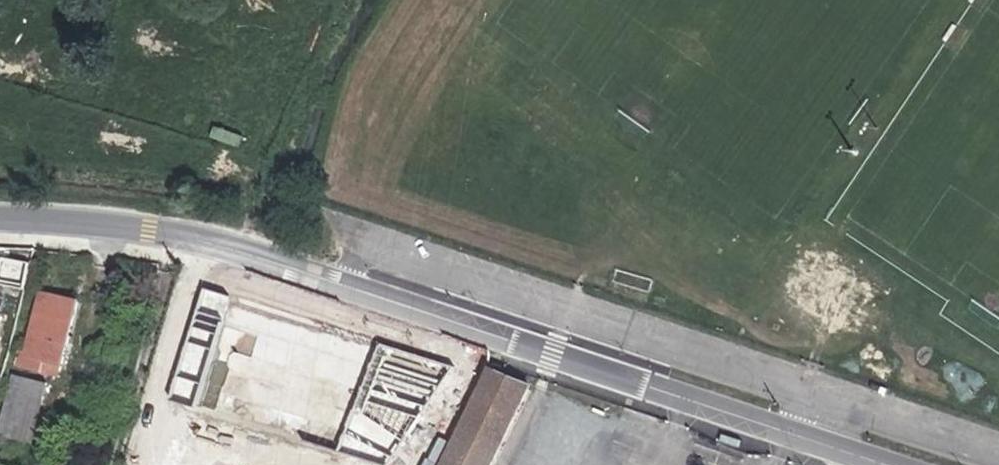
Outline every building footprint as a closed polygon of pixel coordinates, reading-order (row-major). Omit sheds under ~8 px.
[(61,360),(76,300),(40,292),(27,351),(20,350),(16,365),(37,370),(40,355),(61,360)] [(329,359),(321,399),(351,406),(360,366),(329,359)] [(486,368),(438,464),(485,464),(526,383),(486,368)] [(46,381),(12,372),(0,415),(0,441),(9,443),(20,400),(29,402),(31,392),(43,395),(46,381)] [(417,456),(413,464),(434,464),(417,456)]
